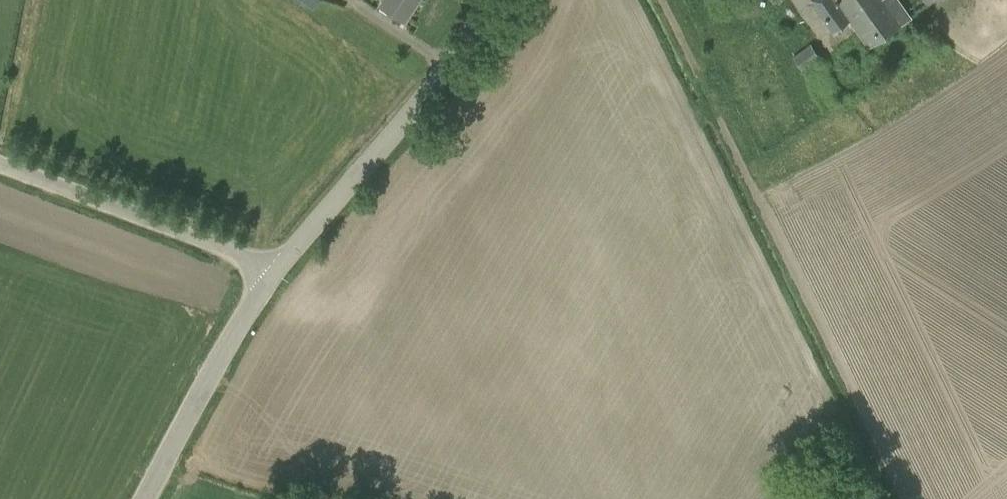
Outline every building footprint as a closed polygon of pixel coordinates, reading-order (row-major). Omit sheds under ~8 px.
[(381,2),(404,18),(416,0),(382,0),(381,2)] [(809,2),(832,33),(848,21),(868,49),(912,17),(900,0),(811,0),(809,2)] [(798,62),(802,69),(820,57),(816,50),(798,62)]
